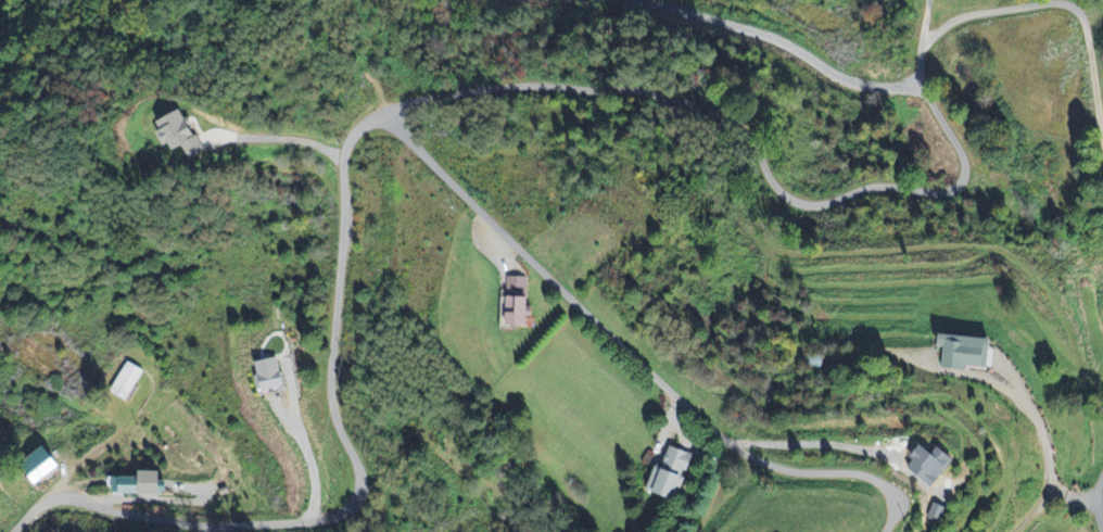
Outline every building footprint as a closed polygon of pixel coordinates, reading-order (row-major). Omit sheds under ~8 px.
[(189,147),(195,161),(210,154),(193,118),(189,120),(185,111),(160,123),(174,154),(189,147)] [(535,329),(536,299),(529,299),(530,278),(513,278),(512,328),(535,329)] [(999,341),(945,337),(944,347),(949,348),(947,368),(993,372),(994,350),(998,350),(999,341)] [(287,390),(280,359),(256,365),(263,396),(287,390)] [(130,401),(146,372),(128,362),(112,392),(130,401)] [(673,502),(692,455),(669,446),(650,492),(673,502)] [(62,465),(49,451),(26,472),(39,486),(62,465)] [(165,474),(144,473),(144,479),(117,478),(117,496),(165,497),(165,474)]
